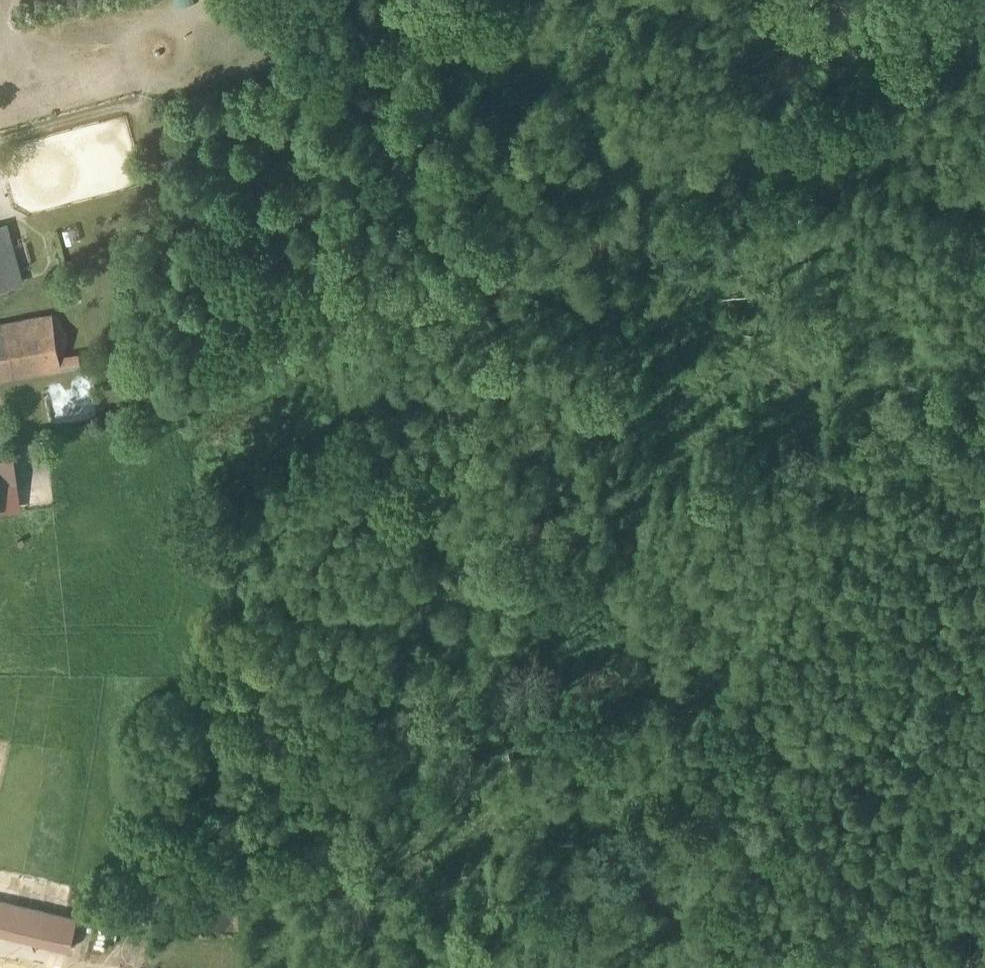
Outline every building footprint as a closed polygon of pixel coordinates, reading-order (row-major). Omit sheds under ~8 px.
[(1,291),(27,284),(10,223),(0,225),(0,289),(1,291)] [(0,327),(0,380),(61,369),(52,318),(0,327)] [(0,903),(0,933),(10,936),(16,907),(0,903)] [(43,913),(16,907),(10,936),(37,942),(43,913)] [(65,918),(43,913),(37,942),(58,947),(65,918)]
